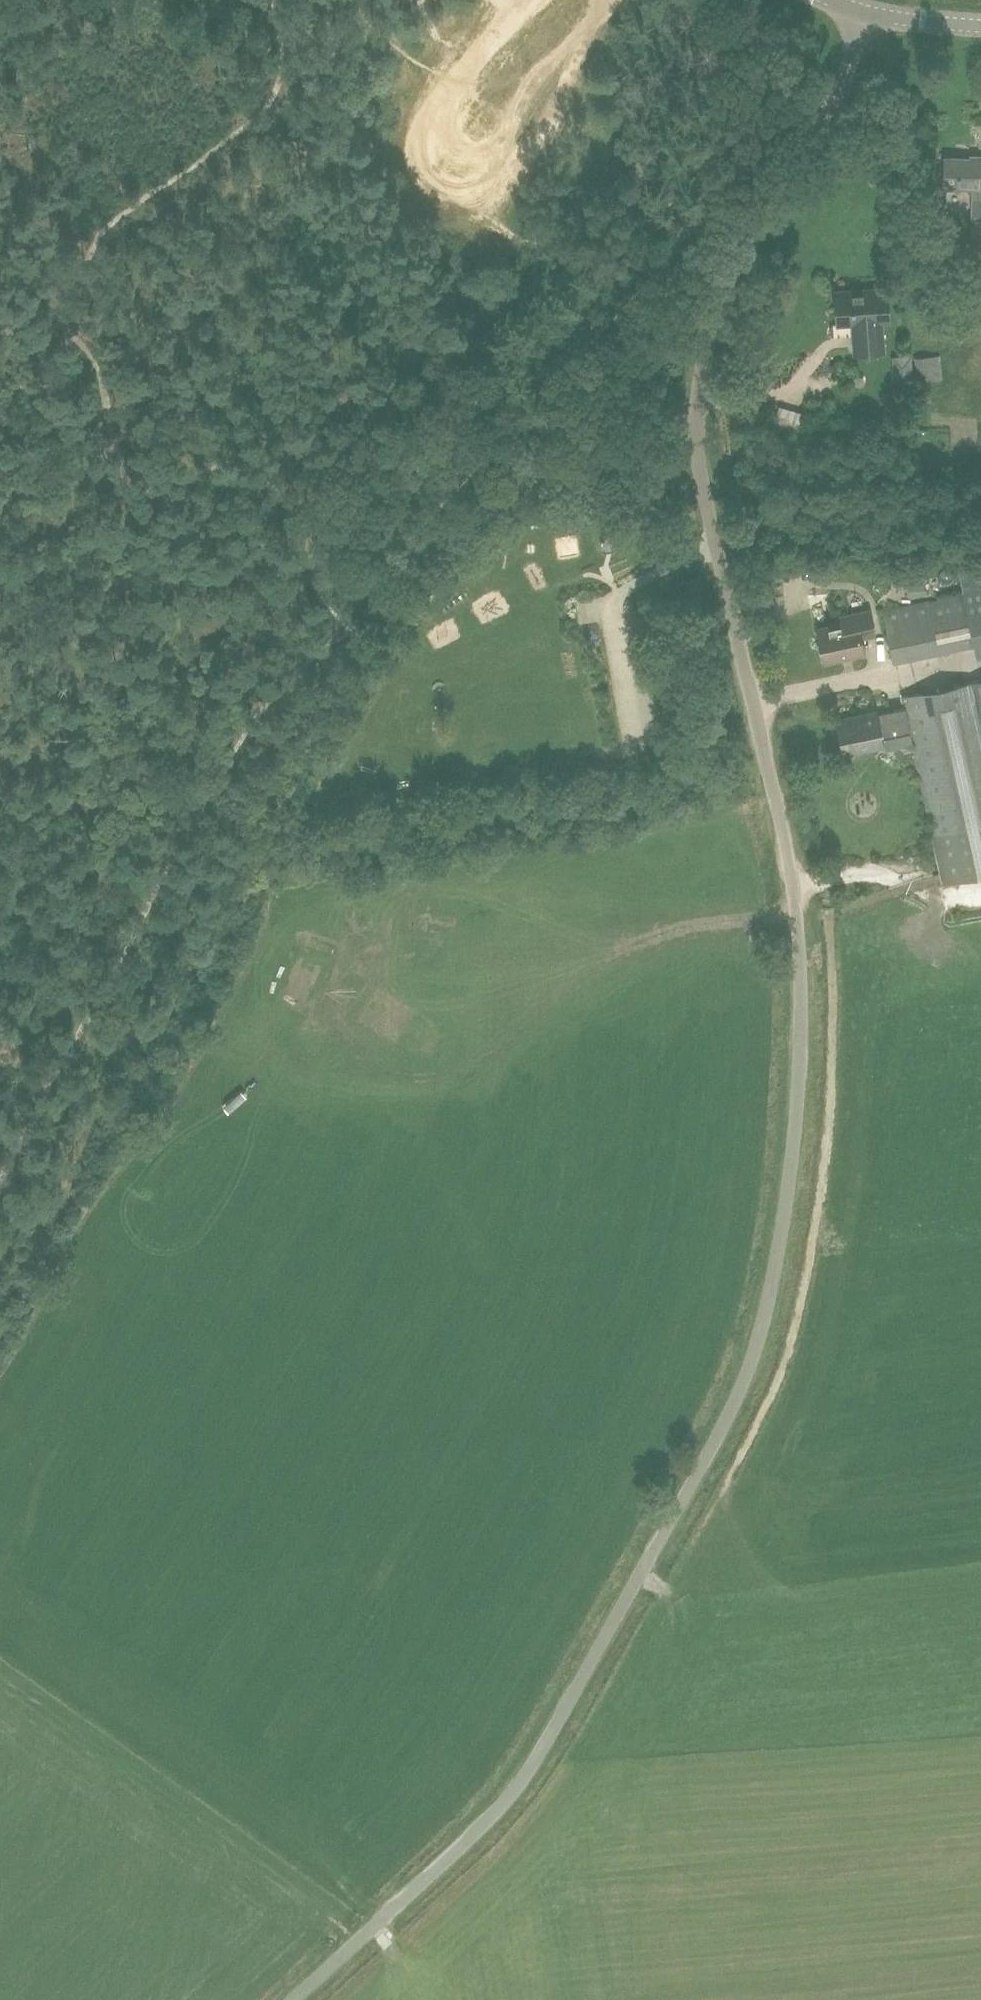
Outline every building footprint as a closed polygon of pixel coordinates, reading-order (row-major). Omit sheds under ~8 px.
[(944,188),(972,188),(970,265),(980,265),(980,156),(979,156),(979,158),(945,157),(944,188)] [(890,319),(887,285),(835,290),(838,324),(851,322),(855,360),(882,357),(878,320),(890,319)] [(631,531),(632,527),(632,526),(631,525),(630,524),(629,523),(625,524),(622,525),(618,527),(615,529),(611,531),(622,543),(624,541),(627,538),(629,535),(631,531)] [(582,537),(564,540),(567,558),(584,555),(582,537)] [(975,641),(965,593),(883,611),(893,658),(975,641)] [(817,627),(824,660),(865,652),(862,637),(875,634),(870,611),(841,616),(842,622),(817,627)] [(901,695),(904,706),(909,730),(944,886),(980,878),(980,677),(901,695)] [(882,736),(909,730),(904,706),(877,712),(876,710),(837,718),(844,752),(884,743),(882,736)]
